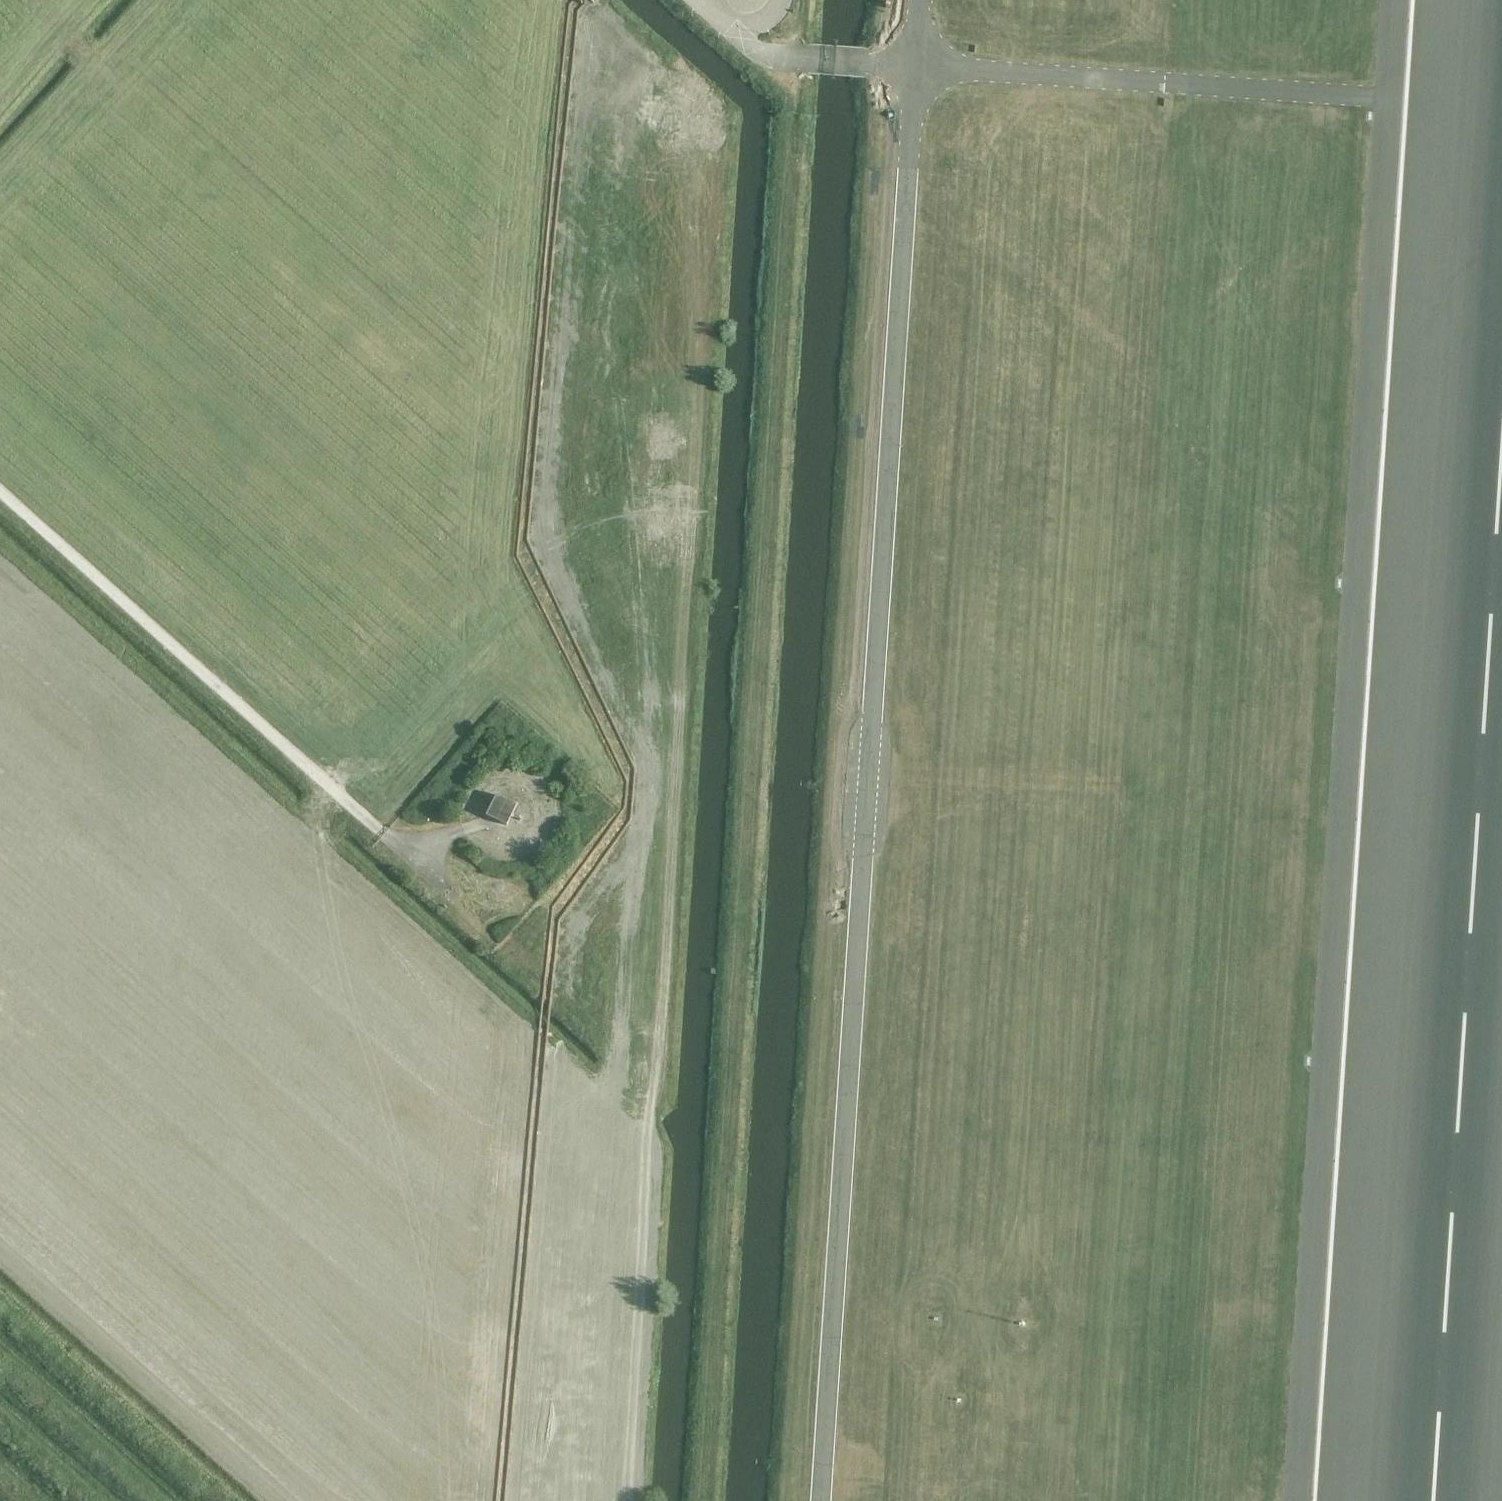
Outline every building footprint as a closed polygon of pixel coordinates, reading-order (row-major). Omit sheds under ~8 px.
[(509,823),(519,802),(498,792),(488,813),(509,823)]
